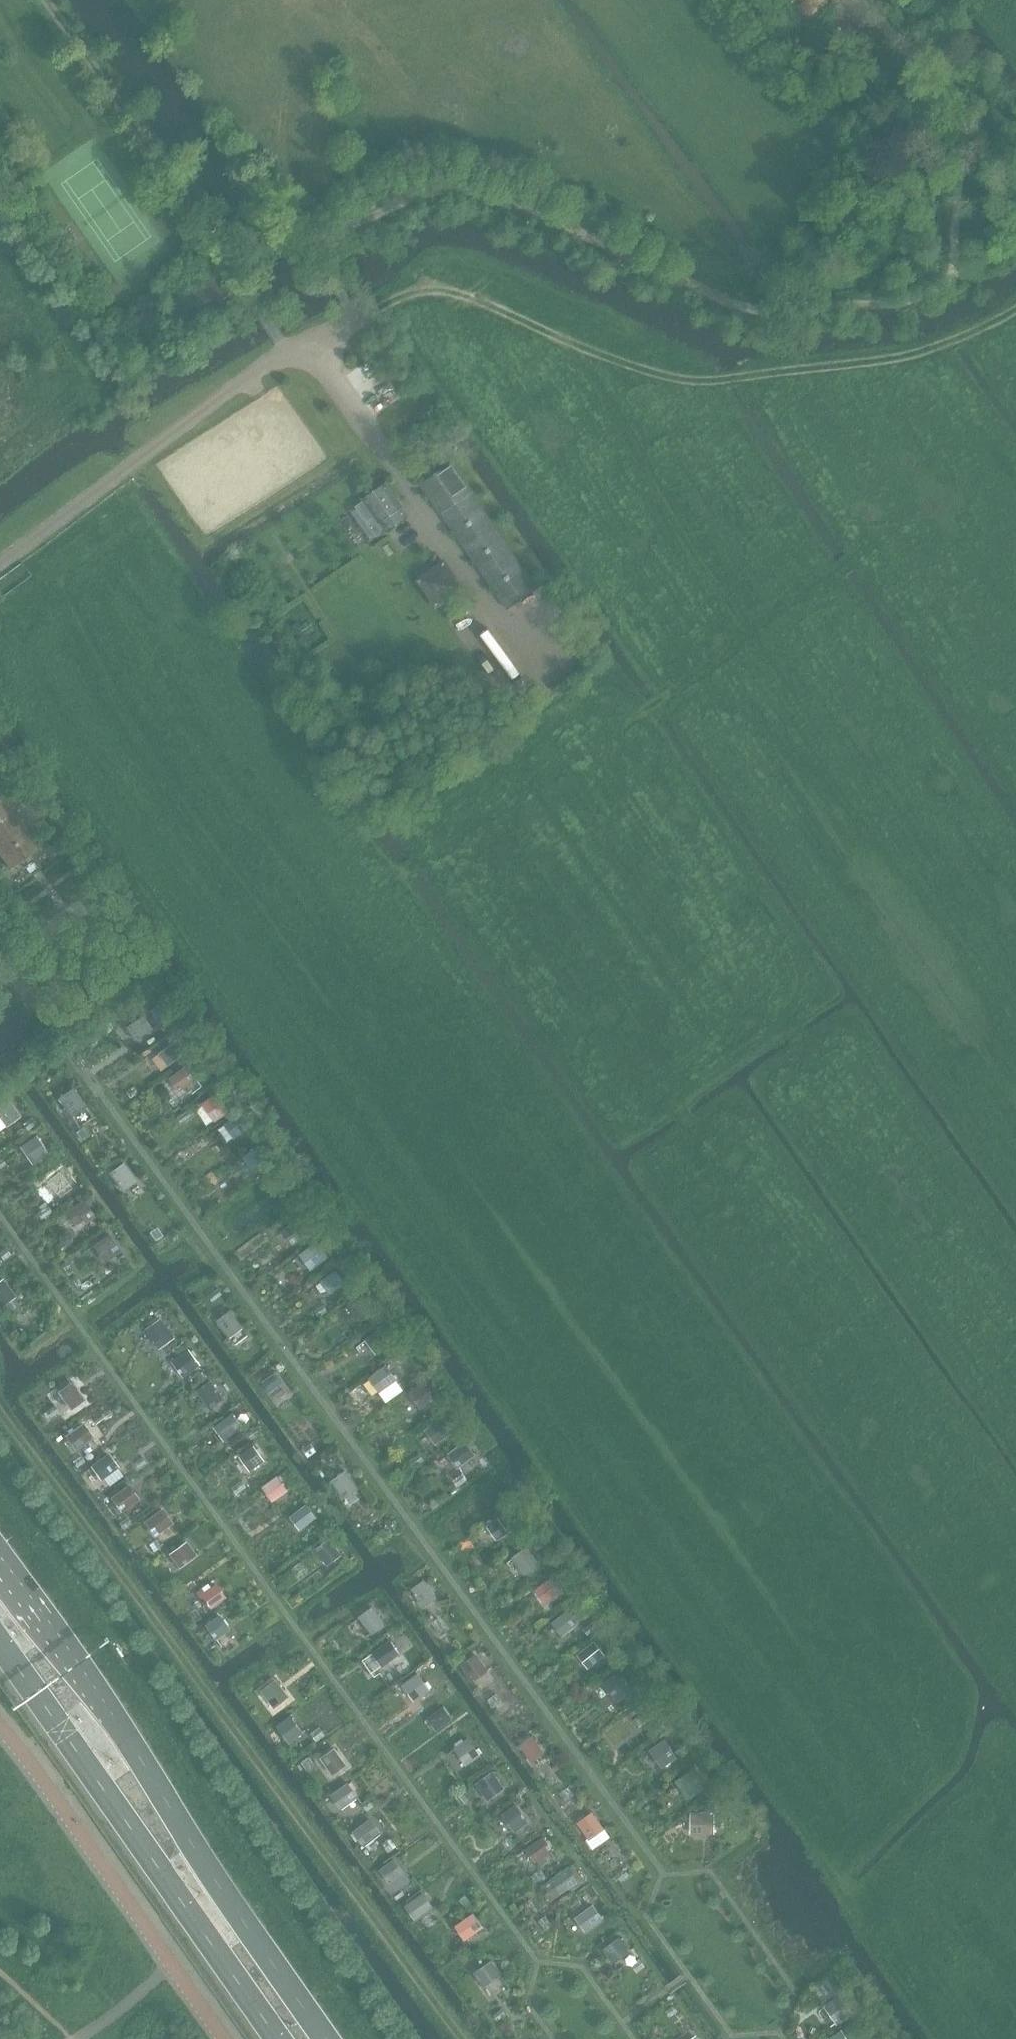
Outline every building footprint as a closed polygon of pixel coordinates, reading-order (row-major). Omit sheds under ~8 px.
[(237,291),(216,260),(161,297),(182,328),(237,291)] [(513,551),(458,474),(451,464),(421,486),(483,572),(499,595),(509,610),(538,592),(527,576),(511,552),(513,551)] [(402,505),(388,485),(387,483),(363,499),(364,500),(356,505),(363,515),(371,510),(385,531),(409,515),(402,505)] [(25,801),(15,787),(0,798),(0,854),(10,867),(42,844),(16,809),(26,802),(25,801)] [(135,1039),(154,1027),(144,1012),(126,1025),(135,1039)] [(178,1039),(161,1051),(171,1065),(188,1053),(178,1039)] [(180,1092),(199,1078),(188,1066),(170,1079),(180,1092)] [(58,1097),(71,1116),(86,1106),(73,1087),(58,1097)] [(217,1120),(234,1109),(221,1091),(205,1102),(217,1120)] [(8,1127),(22,1119),(11,1104),(0,1111),(0,1116),(8,1127)] [(239,1114),(225,1124),(236,1139),(251,1129),(239,1114)] [(19,1147),(32,1165),(48,1153),(35,1135),(19,1147)] [(271,1163),(259,1146),(244,1156),(256,1173),(271,1163)] [(138,1180),(125,1162),(110,1173),(123,1191),(138,1180)] [(47,1181),(60,1200),(75,1189),(61,1171),(47,1181)] [(96,1217),(83,1200),(65,1213),(75,1225),(83,1220),(86,1223),(96,1217)] [(301,1218),(283,1230),(293,1244),(310,1232),(301,1218)] [(123,1251),(110,1233),(95,1243),(108,1261),(123,1251)] [(311,1269),(330,1257),(319,1242),(301,1255),(311,1269)] [(331,1294),(339,1289),(347,1284),(337,1270),(321,1281),(331,1294)] [(11,1289),(4,1279),(0,1281),(0,1305),(2,1307),(17,1297),(11,1289)] [(361,1298),(348,1307),(359,1323),(373,1313),(361,1298)] [(218,1320),(230,1337),(245,1328),(232,1310),(218,1320)] [(161,1348),(176,1338),(163,1320),(148,1331),(161,1348)] [(380,1330),(366,1340),(375,1352),(389,1342),(380,1330)] [(184,1378),(201,1365),(189,1349),(172,1361),(184,1378)] [(380,1393),(399,1380),(388,1365),(369,1378),(380,1393)] [(284,1385),(275,1372),(261,1381),(271,1394),(284,1385)] [(70,1409),(90,1395),(77,1379),(58,1393),(70,1409)] [(197,1391),(210,1409),(225,1398),(212,1380),(197,1391)] [(421,1410),(435,1400),(423,1383),(409,1392),(421,1410)] [(220,1423),(231,1438),(246,1428),(235,1413),(220,1423)] [(87,1441),(105,1428),(96,1417),(78,1428),(87,1441)] [(436,1444),(455,1432),(444,1417),(425,1430),(436,1444)] [(453,1454),(463,1467),(478,1456),(468,1443),(453,1454)] [(251,1471),(266,1461),(255,1446),(240,1456),(251,1471)] [(102,1481),(120,1467),(108,1452),(91,1466),(102,1481)] [(360,1488),(347,1470),(332,1480),(345,1499),(360,1488)] [(275,1500),(290,1491),(280,1476),(265,1486),(275,1500)] [(129,1484),(111,1497),(122,1513),(140,1500),(129,1484)] [(301,1531),(319,1518),(310,1505),(291,1518),(301,1531)] [(162,1508),(144,1520),(155,1537),(174,1523),(162,1508)] [(488,1526),(498,1540),(510,1533),(499,1518),(488,1526)] [(344,1557),(330,1538),(314,1549),(329,1568),(344,1557)] [(187,1541),(169,1554),(179,1569),(197,1555),(187,1541)] [(512,1558),(526,1575),(541,1564),(528,1547),(512,1558)] [(539,1587),(550,1602),(563,1592),(552,1577),(539,1587)] [(412,1590),(424,1606),(438,1598),(425,1580),(412,1590)] [(202,1597),(210,1608),(226,1597),(216,1583),(204,1591),(202,1588),(196,1592),(201,1598),(202,1597)] [(359,1617),(372,1635),(388,1624),(375,1606),(359,1617)] [(564,1637),(581,1623),(569,1609),(553,1623),(564,1637)] [(231,1630),(219,1614),(204,1625),(217,1640),(231,1630)] [(391,1641),(373,1653),(382,1666),(399,1654),(391,1641)] [(583,1652),(592,1664),(606,1654),(596,1641),(583,1652)] [(488,1673),(476,1655),(462,1665),(474,1683),(488,1673)] [(433,1690),(419,1671),(406,1681),(419,1699),(433,1690)] [(618,1701),(632,1690),(618,1673),(604,1683),(618,1701)] [(277,1680),(261,1691),(274,1708),(289,1697),(277,1680)] [(455,1719),(444,1704),(430,1714),(441,1729),(455,1719)] [(628,1715),(638,1728),(651,1718),(641,1705),(628,1715)] [(306,1733),(292,1715),(276,1726),(290,1744),(306,1733)] [(545,1752),(533,1734),(519,1744),(531,1762),(545,1752)] [(482,1756),(469,1738),(454,1748),(467,1766),(482,1756)] [(663,1768),(678,1758),(665,1739),(650,1750),(663,1768)] [(349,1765),(336,1748),(322,1758),(334,1776),(349,1765)] [(480,1785),(491,1801),(508,1789),(497,1773),(480,1785)] [(700,1786),(690,1773),(681,1779),(690,1793),(700,1786)] [(342,1810),(360,1797),(349,1783),(331,1795),(342,1810)] [(531,1822),(517,1804),(502,1815),(516,1832),(531,1822)] [(715,1834),(715,1814),(691,1814),(691,1834),(715,1834)] [(577,1826),(591,1840),(602,1830),(588,1816),(577,1826)] [(365,1847),(383,1834),(372,1819),(354,1832),(365,1847)] [(537,1863),(554,1851),(544,1836),(526,1849),(537,1863)] [(391,1884),(406,1874),(395,1859),(380,1870),(391,1884)] [(576,1884),(567,1871),(554,1880),(563,1893),(576,1884)] [(424,1893),(406,1906),(417,1921),(435,1908),(424,1893)] [(605,1919),(594,1905),(577,1918),(587,1932),(605,1919)] [(474,1912),(455,1925),(466,1941),(485,1928),(474,1912)] [(603,1949),(612,1961),(628,1950),(619,1938),(603,1949)] [(503,1975),(493,1960),(475,1972),(485,1988),(503,1975)] [(838,2024),(854,2013),(841,1995),(825,2006),(838,2024)] [(842,2029),(828,2038),(829,2038),(849,2038),(842,2029)]
